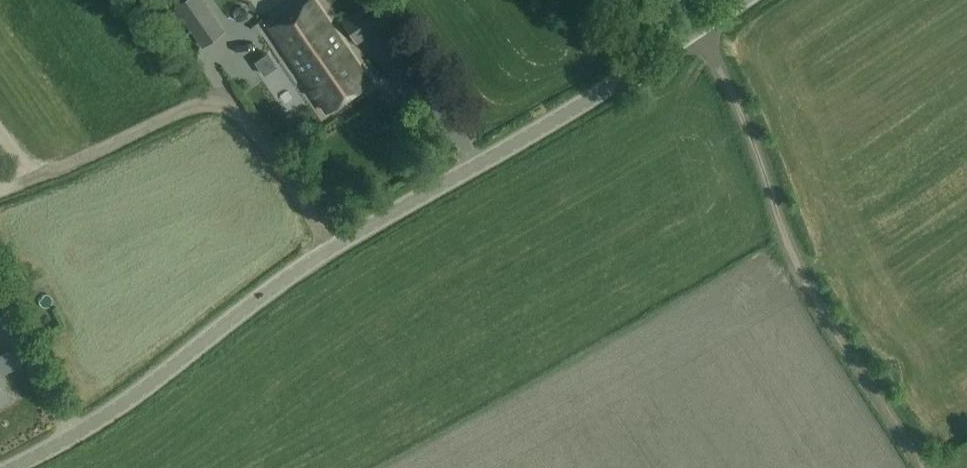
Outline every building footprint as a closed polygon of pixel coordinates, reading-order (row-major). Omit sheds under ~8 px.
[(210,12),(202,0),(184,0),(176,6),(190,26),(210,12)] [(266,0),(244,0),(236,7),(247,20),(268,3),(266,0)] [(302,76),(326,110),(368,80),(313,0),(309,0),(269,28),(302,76)] [(361,6),(342,20),(356,40),(375,26),(361,6)] [(389,20),(393,25),(399,20),(396,15),(389,20)] [(0,375),(0,403),(9,398),(2,385),(5,384),(0,375)]
